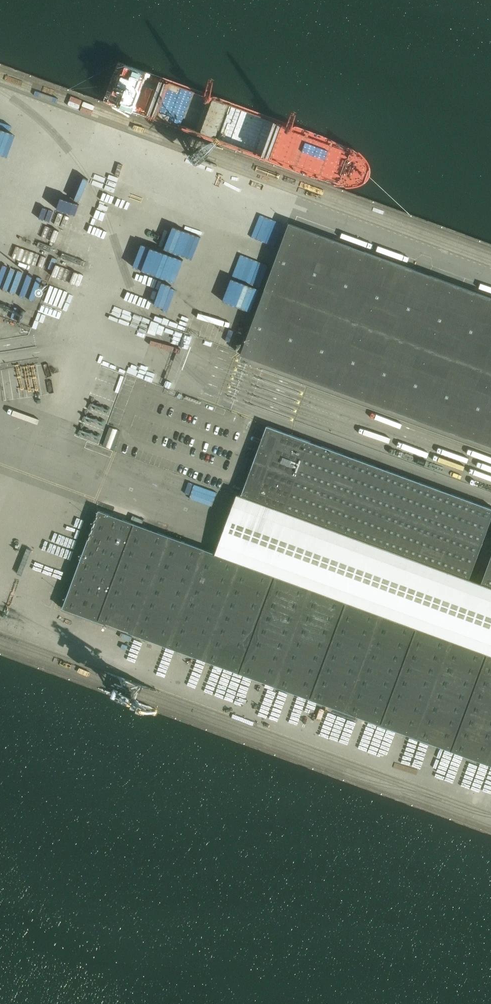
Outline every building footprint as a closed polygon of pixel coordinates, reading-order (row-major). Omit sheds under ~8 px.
[(252,215),(251,218),(264,223),(263,225),(273,229),(277,219),(249,209),(248,213),(252,215)] [(241,355),(490,447),(490,298),(289,224),(241,355)] [(259,237),(270,242),(272,237),(268,235),(270,231),(263,228),(259,237)] [(241,497),(469,581),(490,521),(490,508),(267,426),(241,497)] [(241,497),(222,549),(220,555),(490,654),(490,589),(241,497)] [(220,555),(99,510),(63,608),(334,708),(333,710),(357,719),(358,717),(490,766),(490,654),(220,555)] [(481,585),(490,589),(490,557),(481,585)]
